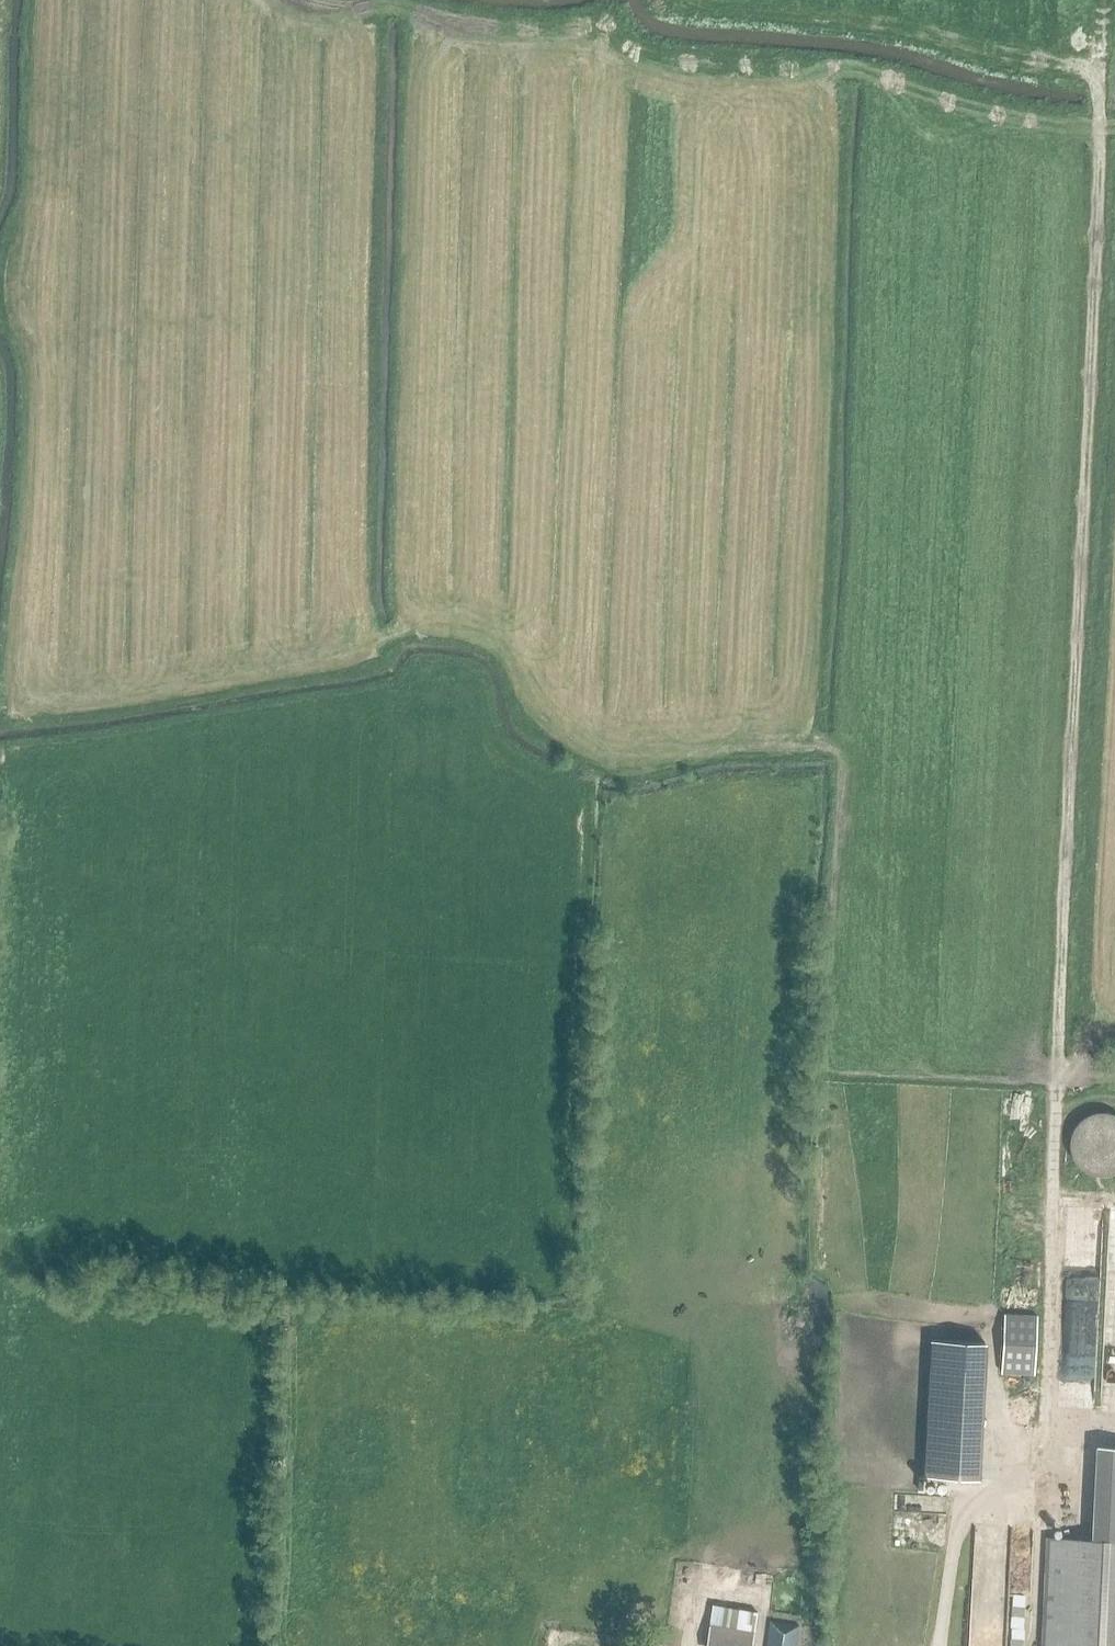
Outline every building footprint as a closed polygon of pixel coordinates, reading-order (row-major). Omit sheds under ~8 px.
[(1114,1165),(1114,1122),(1097,1122),(1096,1152),(1091,1151),(1091,1149),(1086,1148),(1085,1164),(1114,1165)] [(1003,1315),(1000,1372),(1033,1374),(1036,1317),(1003,1315)] [(938,1364),(935,1474),(995,1475),(998,1366),(938,1364)] [(1114,1541),(1050,1538),(1045,1645),(1114,1645),(1114,1541)] [(715,1645),(760,1645),(764,1608),(719,1603),(715,1645)] [(800,1625),(769,1620),(765,1645),(796,1645),(800,1625)]
